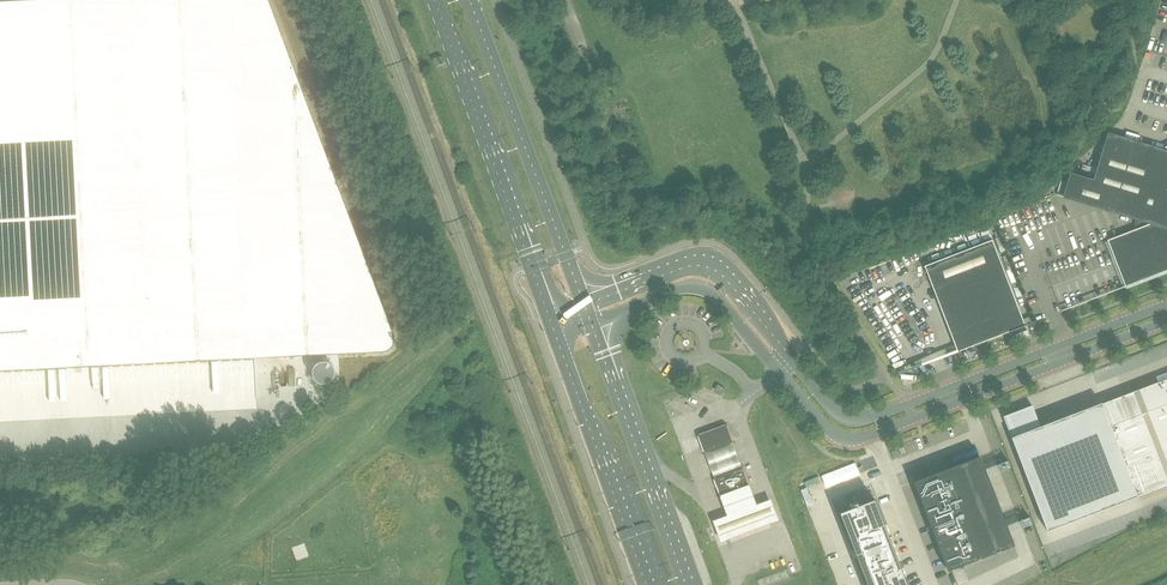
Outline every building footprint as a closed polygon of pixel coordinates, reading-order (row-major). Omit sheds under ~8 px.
[(0,1),(0,371),(382,351),(383,351),(384,351),(385,351),(386,350),(387,350),(388,350),(388,349),(389,349),(390,348),(391,347),(392,347),(392,346),(393,346),(393,345),(393,344),(394,344),(394,343),(395,342),(395,341),(395,340),(395,339),(396,339),(396,338),(396,337),(396,336),(270,0),(25,0),(0,1)] [(1097,168),(1166,190),(1166,148),(1163,150),(1116,136),(1112,150),(1103,147),(1097,168)] [(1077,200),(1136,218),(1135,221),(1135,226),(1136,229),(1107,240),(1125,286),(1166,270),(1166,190),(1097,168),(1093,179),(1070,172),(1063,196),(1077,200)] [(1011,329),(1011,331),(1026,325),(1026,324),(1025,324),(992,239),(924,266),(938,302),(940,301),(952,332),(956,337),(960,340),(964,342),(969,342),(975,342),(1011,329)] [(1136,391),(1102,404),(1036,430),(1028,408),(1005,417),(1049,531),(1138,496),(1166,485),(1166,379),(1136,391)] [(722,394),(725,389),(718,384),(714,389),(722,394)] [(731,415),(724,417),(726,424),(733,421),(731,415)] [(735,423),(702,435),(711,460),(744,448),(735,423)] [(1013,542),(981,459),(915,485),(952,581),(1000,562),(995,549),(1013,542)] [(762,492),(720,508),(734,546),(776,531),(762,492)] [(839,513),(867,584),(907,584),(874,500),(839,513)] [(793,545),(786,547),(789,556),(796,554),(793,545)] [(797,556),(791,558),(794,565),(799,563),(797,556)]
